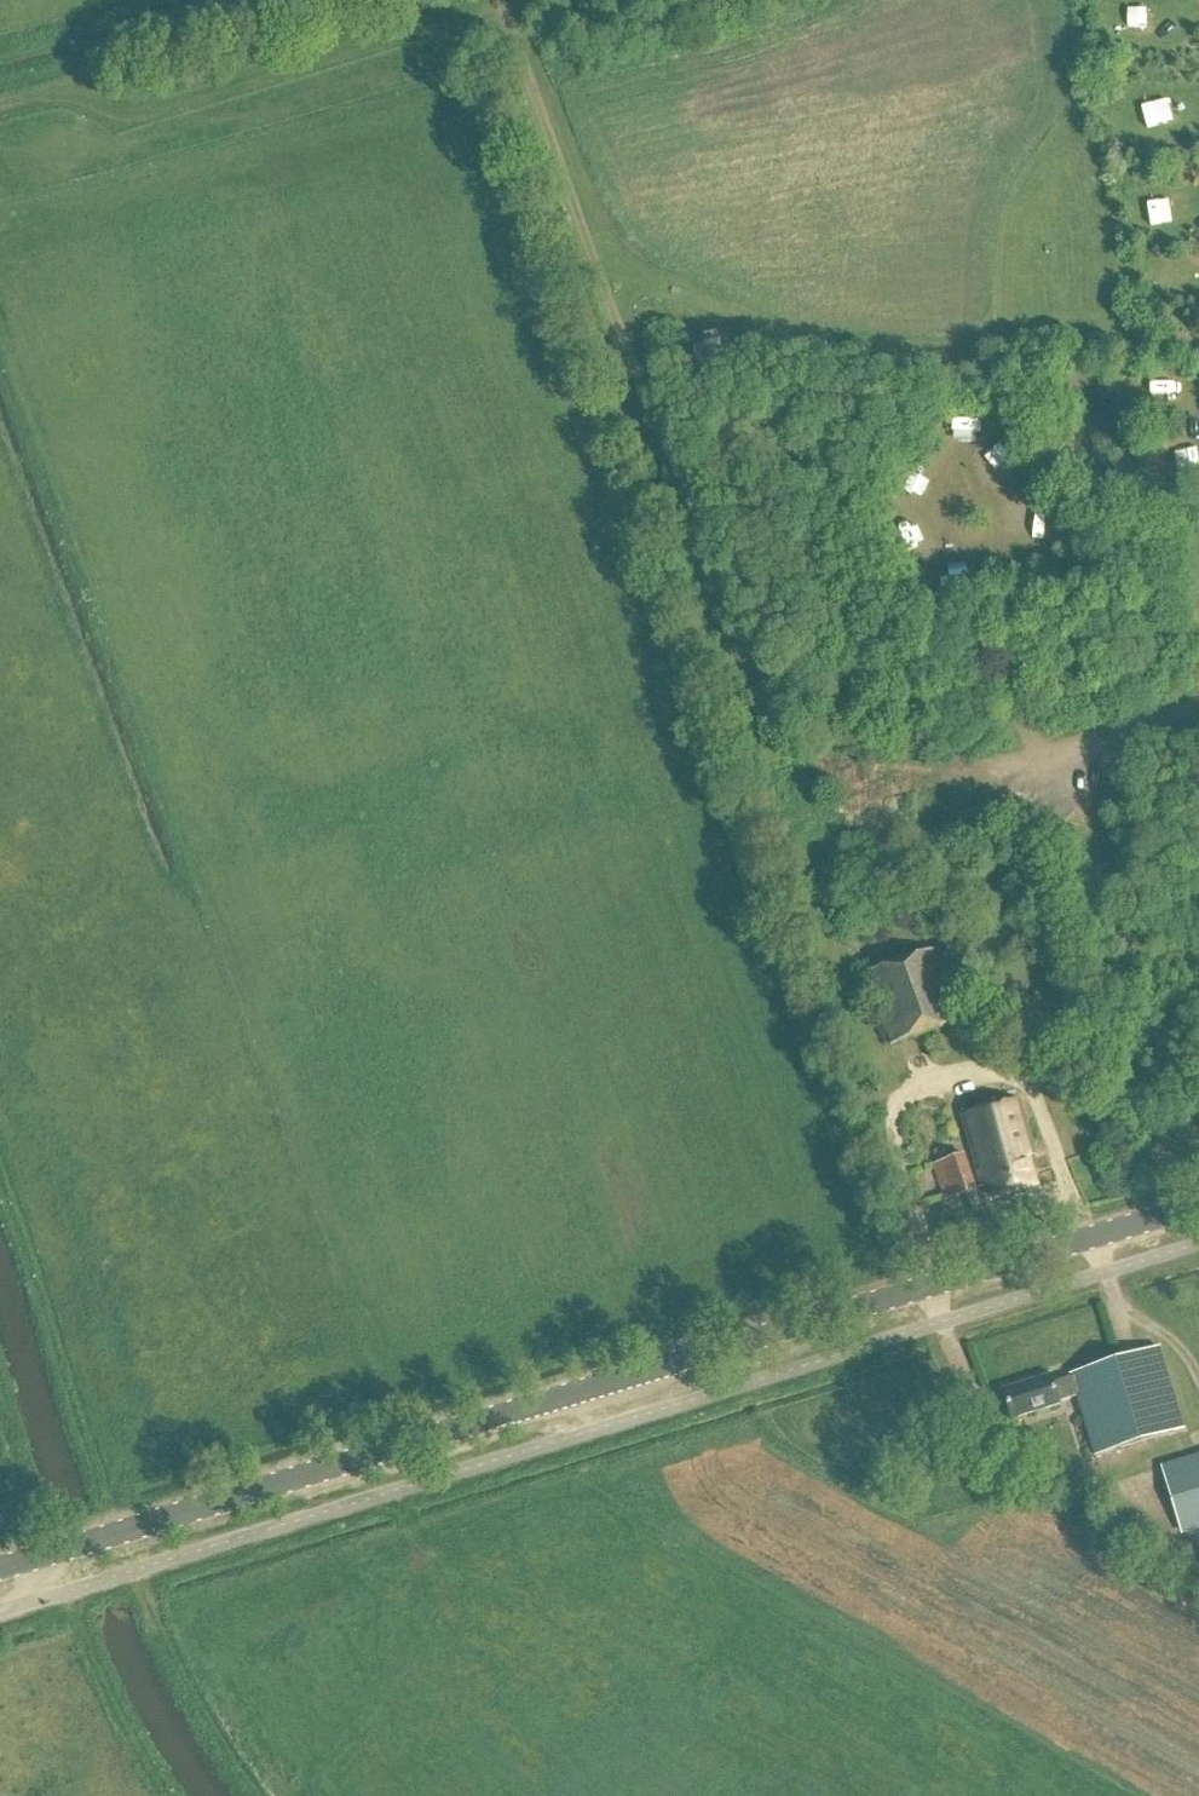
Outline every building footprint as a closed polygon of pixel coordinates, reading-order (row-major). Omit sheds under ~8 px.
[(736,335),(704,335),(704,368),(737,368),(736,335)] [(936,951),(868,975),(892,1043),(960,1020),(936,951)] [(1034,1157),(1018,1101),(961,1118),(983,1189),(991,1187),(995,1201),(1037,1190),(1028,1159),(1034,1157)] [(966,1155),(933,1166),(944,1202),(978,1192),(966,1155)] [(1183,1430),(1159,1348),(1067,1376),(1069,1381),(1051,1386),(1048,1377),(1002,1391),(1011,1421),(1060,1406),(1058,1402),(1078,1396),(1096,1456),(1183,1430)] [(1198,1528),(1198,1457),(1166,1466),(1185,1532),(1198,1528)] [(1198,1568),(1198,1551),(1192,1547),(1184,1558),(1198,1568)]
